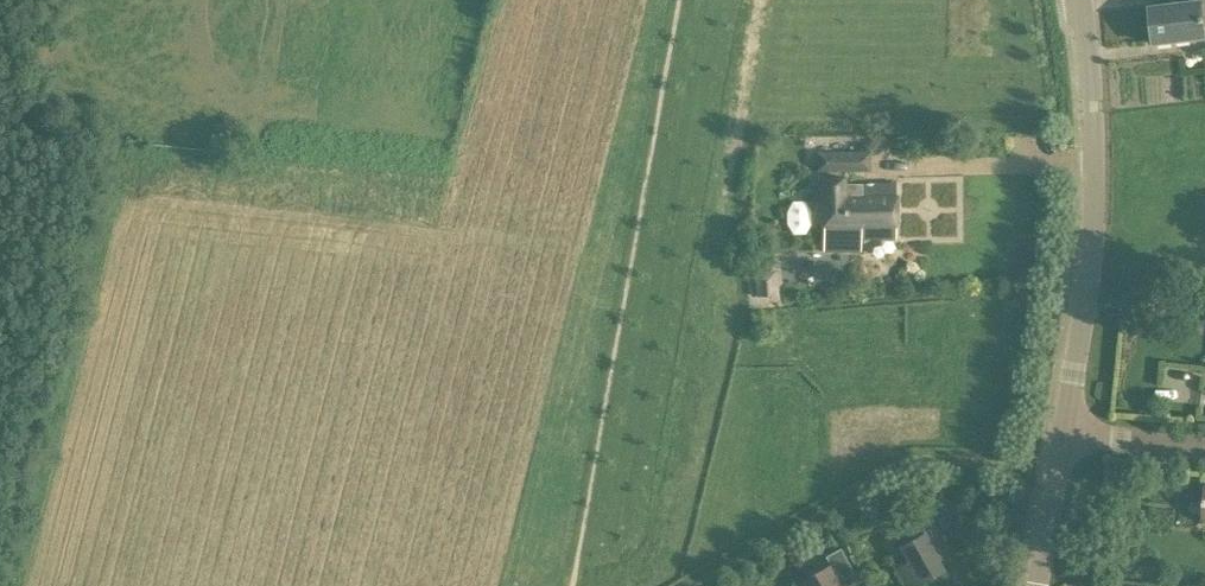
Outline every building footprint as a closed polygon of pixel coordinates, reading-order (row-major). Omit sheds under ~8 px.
[(1204,38),(1204,0),(1199,0),(1199,2),(1149,8),(1153,44),(1204,38)] [(815,152),(815,173),(870,171),(869,152),(815,152)] [(859,254),(859,239),(894,238),(894,184),(844,186),(843,178),(821,179),(824,255),(859,254)] [(774,282),(758,283),(758,296),(775,295),(774,282)] [(930,512),(940,529),(953,521),(944,504),(930,512)] [(905,585),(915,585),(942,571),(936,560),(949,553),(927,515),(905,528),(912,540),(899,547),(908,562),(895,569),(905,585)] [(828,565),(796,583),(798,585),(842,585),(839,581),(853,574),(839,549),(824,557),(828,565)]
